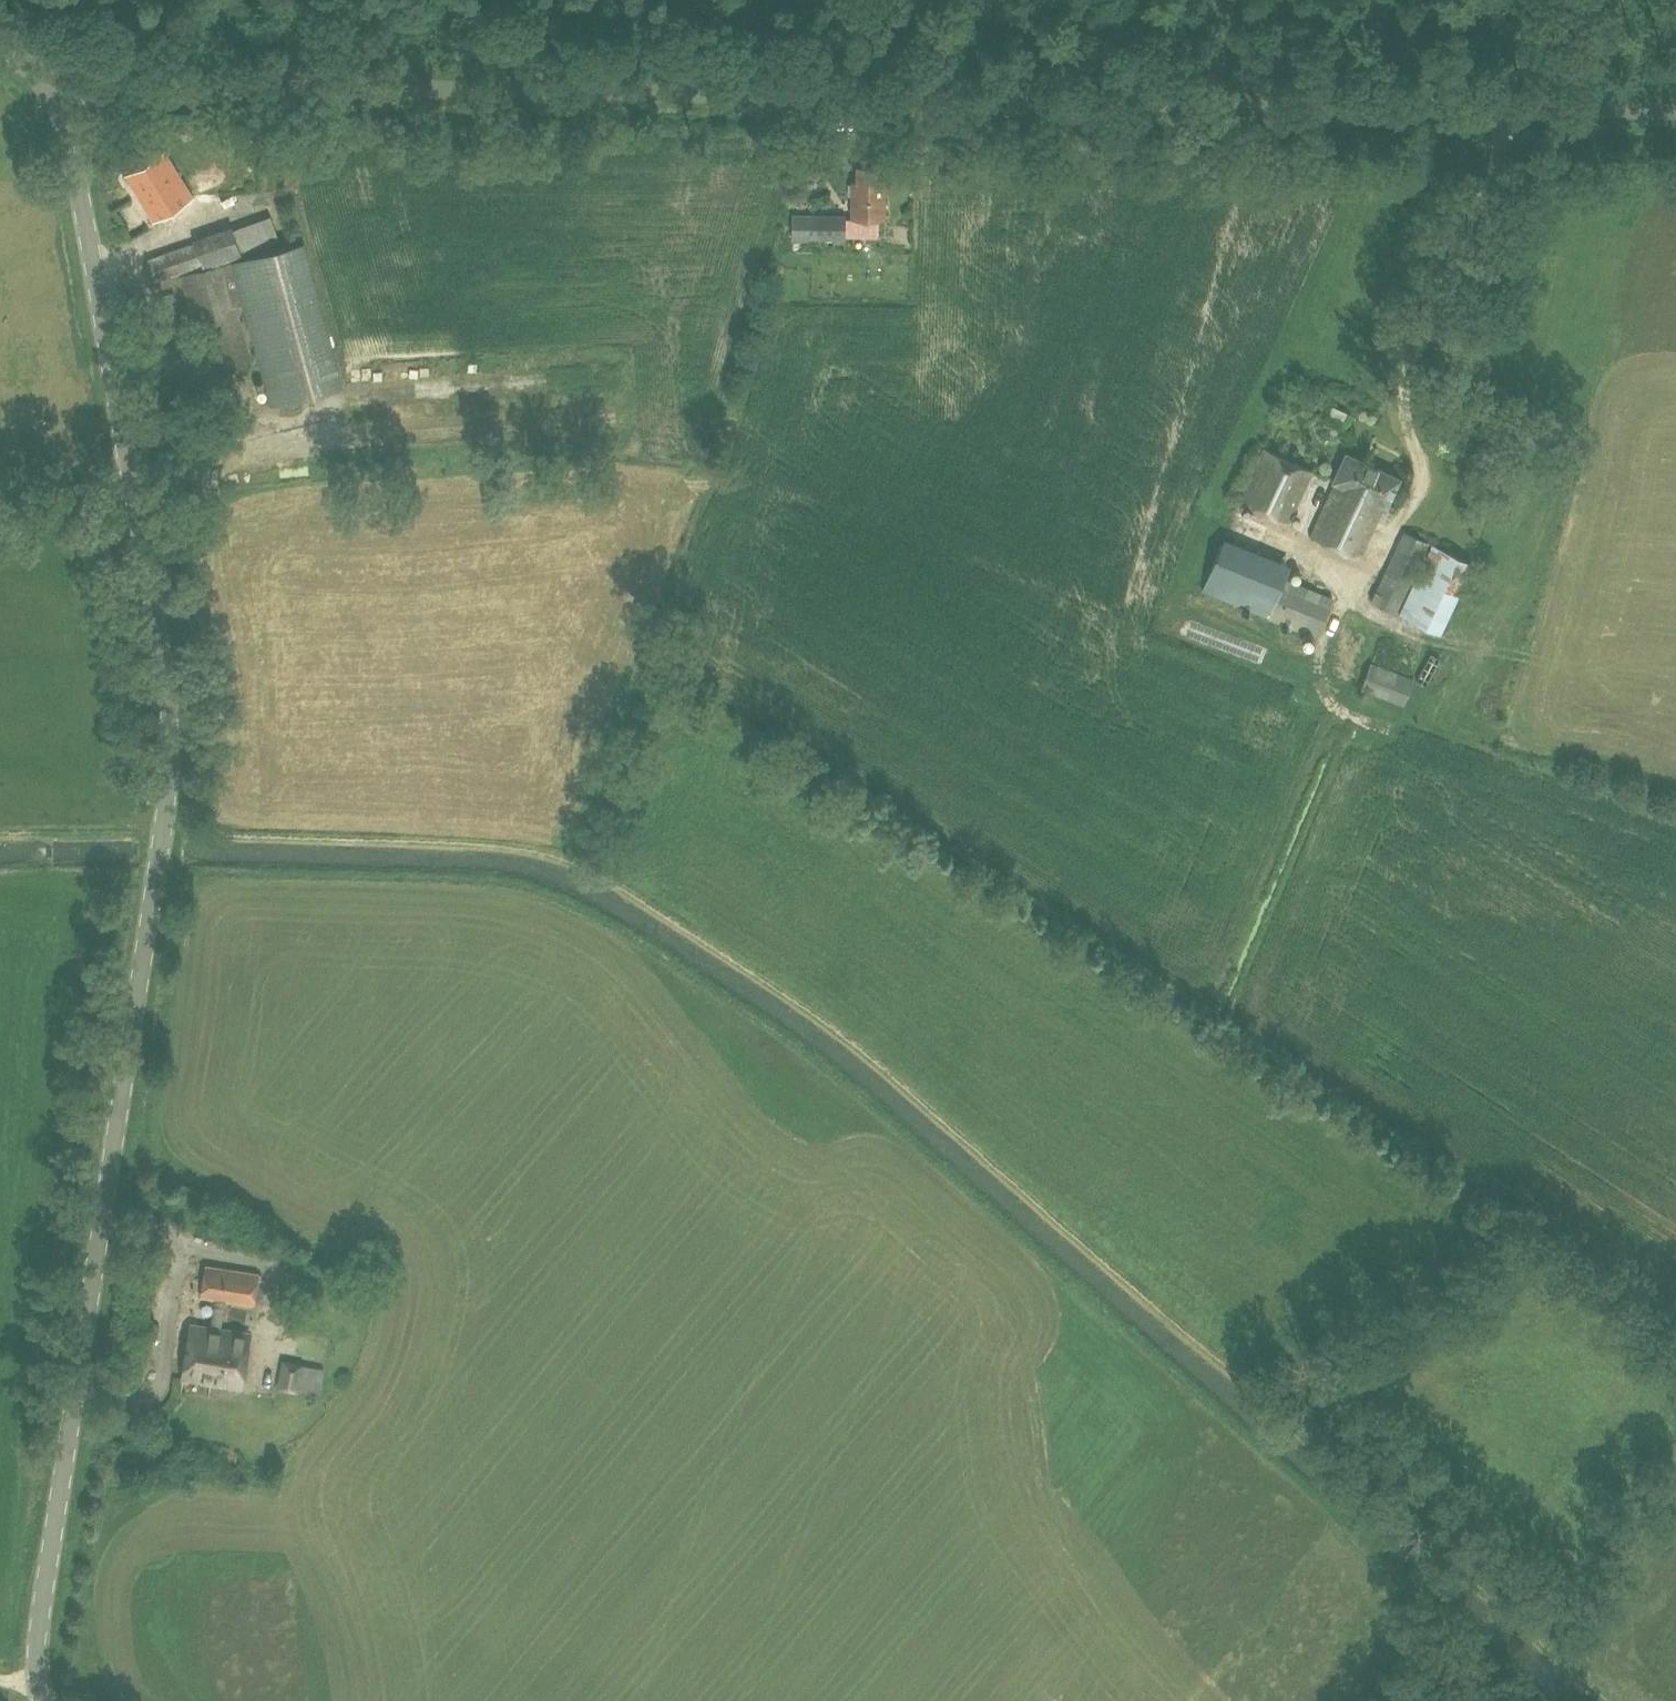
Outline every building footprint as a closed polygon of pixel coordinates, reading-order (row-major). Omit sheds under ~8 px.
[(125,176),(153,221),(193,196),(165,151),(125,176)] [(885,218),(885,165),(856,165),(856,181),(851,181),(851,218),(885,218)] [(792,241),(846,240),(845,214),(793,213),(792,241)] [(348,382),(293,246),(236,269),(291,405),(348,382)] [(236,328),(222,283),(203,289),(216,334),(236,328)] [(1289,523),(1312,468),(1263,448),(1240,502),(1289,523)] [(1336,483),(1311,536),(1361,559),(1385,506),(1388,507),(1401,478),(1346,453),(1333,482),(1336,483)] [(174,464),(164,467),(165,472),(176,469),(174,464)] [(1440,635),(1474,564),(1405,531),(1372,602),(1440,635)] [(1223,544),(1204,590),(1319,637),(1334,600),(1286,580),(1289,572),(1223,544)] [(1360,689),(1403,704),(1412,679),(1369,664),(1360,689)] [(226,1300),(254,1304),(259,1273),(205,1265),(200,1295),(215,1298),(211,1328),(190,1325),(183,1377),(241,1386),(248,1333),(222,1330),(226,1300)] [(320,1394),(325,1368),(282,1360),(278,1387),(320,1394)]
